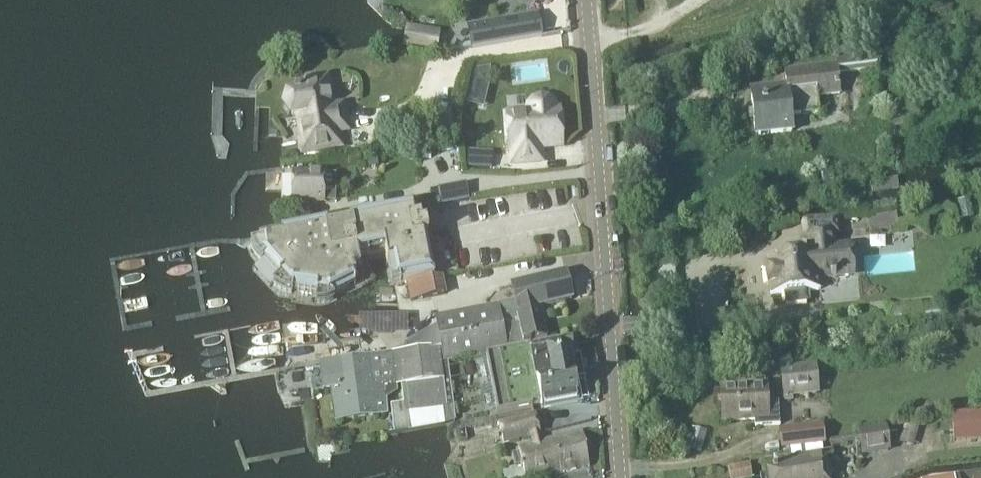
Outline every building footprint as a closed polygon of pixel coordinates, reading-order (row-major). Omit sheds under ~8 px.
[(472,47),(542,35),(538,14),(468,26),(472,47)] [(437,48),(438,44),(439,39),(440,33),(411,28),(410,31),(410,33),(409,36),(408,44),(424,47),(435,49),(437,49),(437,48)] [(840,73),(871,70),(880,69),(878,54),(838,57),(839,66),(787,71),(787,72),(789,86),(766,88),(766,94),(753,95),(757,135),(794,131),(793,115),(821,113),(819,96),(842,94),(840,73)] [(476,70),(474,74),(488,78),(491,67),(476,70)] [(338,101),(332,72),(297,78),(299,88),(286,91),(282,105),(291,118),(294,117),(301,156),(346,148),(343,134),(352,133),(347,100),(338,101)] [(555,111),(552,104),(547,100),(540,98),(534,100),(530,106),(528,113),(508,114),(510,149),(513,148),(514,163),(540,161),(539,147),(560,145),(557,111),(555,111)] [(492,167),(492,152),(468,151),(467,166),(492,167)] [(380,162),(376,157),(370,159),(368,164),(372,168),(378,167),(380,162)] [(323,202),(323,174),(295,173),(294,201),(323,202)] [(442,206),(443,206),(470,200),(467,184),(439,190),(442,206)] [(870,232),(898,227),(894,202),(866,207),(870,232)] [(415,222),(413,212),(412,207),(350,219),(351,227),(329,231),(328,229),(327,229),(326,223),(282,231),(283,237),(258,242),(251,243),(252,248),(255,253),(258,257),(262,261),(264,259),(280,277),(273,284),(277,288),(282,291),(287,292),(293,293),(293,290),(317,294),(315,303),(320,304),(325,303),(330,302),(335,299),(333,296),(350,287),(347,282),(356,278),(353,272),(359,269),(361,269),(358,258),(386,252),(392,284),(435,276),(434,272),(442,270),(434,246),(431,247),(427,236),(429,236),(427,226),(422,227),(420,221),(415,222)] [(768,268),(766,269),(768,284),(770,284),(771,294),(787,292),(788,302),(807,301),(806,291),(821,289),(821,288),(818,288),(817,278),(850,276),(847,247),(835,248),(834,244),(834,236),(839,236),(838,218),(808,221),(811,255),(767,258),(768,268)] [(403,404),(390,406),(394,433),(409,430),(409,429),(443,423),(455,420),(453,406),(448,363),(490,354),(520,349),(519,345),(548,337),(541,307),(572,299),(566,272),(513,286),(516,300),(435,317),(437,326),(435,327),(393,353),(397,386),(400,385),(403,404)] [(410,302),(446,295),(442,278),(406,284),(410,302)] [(520,349),(490,354),(502,416),(579,400),(575,377),(575,376),(571,356),(574,356),(576,355),(574,345),(573,337),(572,337),(570,338),(559,340),(520,349)] [(331,360),(319,362),(322,389),(331,388),(335,421),(386,415),(385,387),(397,386),(393,353),(331,360)] [(786,400),(794,399),(794,394),(819,392),(817,365),(783,368),(786,400)] [(769,403),(768,384),(722,386),(724,420),(757,419),(757,426),(781,425),(780,403),(769,403)] [(535,414),(499,424),(504,444),(532,437),(534,444),(519,448),(521,454),(512,456),(516,471),(506,474),(507,477),(543,477),(591,465),(582,431),(542,442),(535,414)] [(948,418),(951,442),(980,439),(980,415),(948,418)] [(889,451),(885,424),(858,428),(858,433),(829,437),(830,445),(860,441),(862,455),(889,451)] [(823,426),(782,430),(784,447),(791,446),(824,442),(825,442),(823,426)] [(824,442),(791,446),(792,452),(792,456),(792,458),(825,453),(825,452),(824,445),(824,442)] [(766,462),(769,477),(829,477),(826,458),(833,457),(832,452),(825,453),(792,458),(767,462),(766,462)] [(750,463),(729,467),(731,477),(749,477),(753,477),(750,463)]
